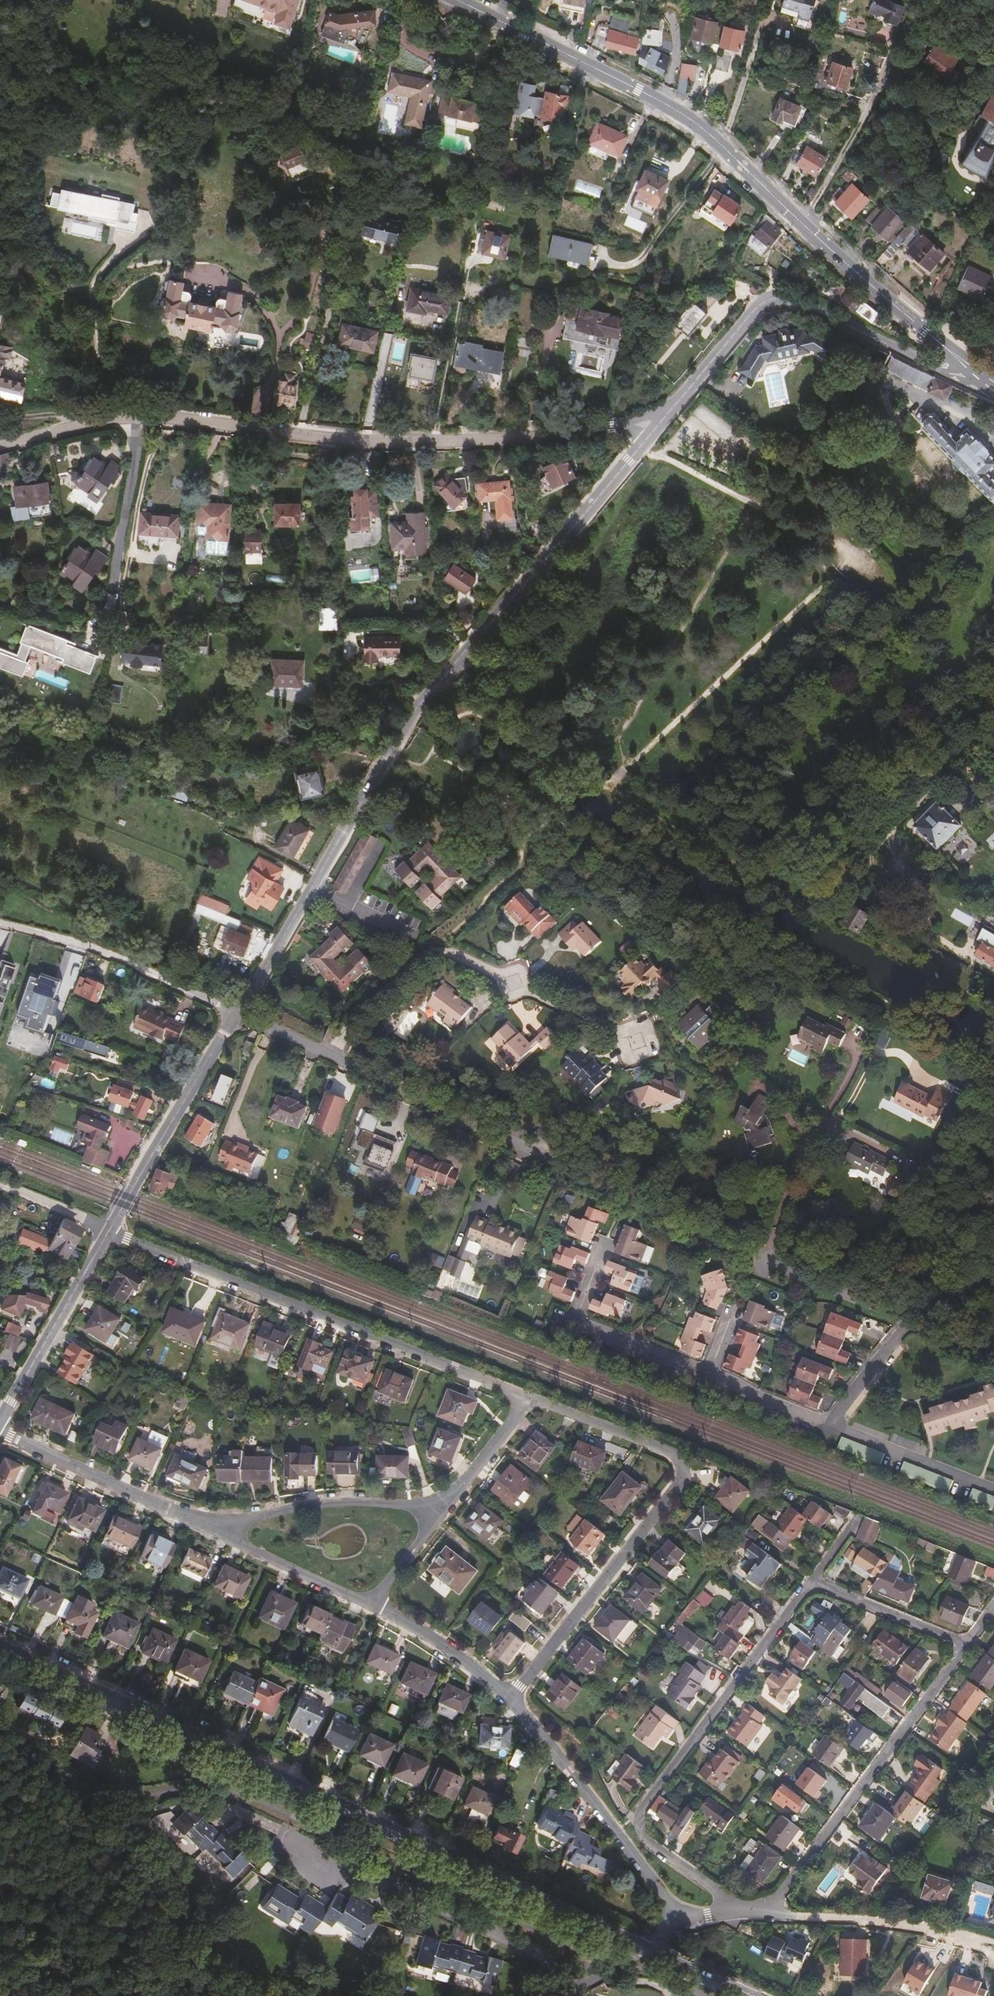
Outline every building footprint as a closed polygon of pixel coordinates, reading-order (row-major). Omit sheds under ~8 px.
[(289,0),(233,0),(232,6),(270,15),(267,27),(282,30),(289,0)] [(553,8),(582,14),(584,0),(555,0),(553,8)] [(778,11),(807,21),(813,0),(782,0),(778,11)] [(895,5),(898,0),(872,0),(867,11),(872,13),(874,17),(879,15),(884,17),(883,20),(894,25),(902,8),(895,5)] [(343,26),(352,25),(369,24),(369,12),(333,14),(332,19),(324,16),(317,34),(327,39),(339,41),(343,26)] [(626,31),(629,19),(612,14),(608,25),(626,31)] [(709,42),(715,25),(715,23),(710,22),(711,19),(696,15),(690,37),(694,38),(704,41),(709,42)] [(641,21),(641,26),(659,29),(660,23),(641,21)] [(717,44),(722,27),(715,25),(709,42),(710,43),(716,44),(717,45),(717,44)] [(641,26),(640,38),(639,44),(643,45),(657,46),(659,29),(641,26)] [(743,33),(722,27),(717,44),(736,50),(738,43),(741,44),(743,33)] [(861,36),(862,31),(848,27),(847,33),(861,36)] [(632,54),(636,38),(607,31),(604,46),(632,54)] [(682,52),(684,32),(673,31),(673,35),(671,50),(682,52)] [(704,41),(694,38),(693,43),(702,46),(704,41)] [(922,64),(952,82),(958,73),(952,69),(957,58),(944,50),(947,44),(938,38),(922,64)] [(639,47),(637,63),(660,75),(667,59),(643,48),(639,47)] [(714,56),(710,70),(725,74),(729,60),(714,56)] [(833,62),(848,67),(850,62),(829,56),(828,60),(833,62)] [(822,61),(819,60),(815,72),(820,74),(823,66),(822,65),(822,61)] [(830,71),(827,80),(845,86),(851,68),(848,67),(833,62),(830,71)] [(676,93),(684,98),(687,79),(696,80),(698,65),(680,63),(676,93)] [(418,83),(418,80),(390,73),(385,92),(408,97),(402,124),(418,128),(428,86),(418,83)] [(532,85),(517,82),(510,112),(530,117),(530,114),(539,115),(539,117),(558,120),(560,108),(563,108),(565,97),(543,92),(542,98),(529,96),(532,85)] [(993,155),(993,93),(973,128),(972,133),(975,135),(971,140),(974,142),(958,162),(970,172),(984,177),(993,155)] [(442,97),(438,113),(480,123),(484,106),(475,104),(476,102),(452,97),(452,99),(442,97)] [(792,127),(801,108),(778,99),(770,117),(792,127)] [(618,156),(626,135),(596,123),(588,144),(618,156)] [(803,151),(798,149),(791,162),(814,175),(825,158),(806,147),(803,151)] [(287,177),(308,169),(299,148),(279,156),(287,177)] [(664,180),(641,168),(631,187),(634,189),(654,200),(664,180)] [(850,185),(855,180),(845,171),(839,177),(849,186),(842,193),(837,189),(829,200),(849,219),(866,199),(850,185)] [(128,211),(123,210),(125,202),(123,202),(123,201),(112,199),(112,196),(92,192),(92,194),(53,186),(51,191),(44,189),(41,202),(39,202),(39,203),(48,205),(48,206),(62,209),(61,215),(79,218),(79,216),(106,222),(105,226),(124,230),(128,211)] [(654,200),(634,189),(631,195),(651,206),(654,200)] [(716,216),(735,226),(746,206),(718,189),(704,212),(713,218),(716,216)] [(286,202),(286,211),(297,214),(308,214),(308,202),(286,202)] [(881,209),(871,220),(869,222),(885,236),(896,223),(903,216),(887,202),(881,209)] [(876,205),(866,216),(871,220),(881,209),(876,205)] [(905,218),(903,216),(896,223),(899,225),(905,218)] [(361,237),(395,245),(400,226),(365,217),(361,237)] [(64,219),(62,230),(95,236),(97,225),(64,219)] [(779,233),(762,219),(746,246),(760,256),(779,233)] [(892,241),(881,254),(887,259),(900,244),(906,249),(904,251),(905,252),(903,255),(910,261),(912,258),(926,269),(939,253),(906,224),(898,234),(892,241)] [(478,241),(475,254),(502,260),(506,239),(485,234),(483,242),(478,241)] [(547,252),(586,262),(590,246),(551,236),(547,252)] [(979,296),(988,276),(965,265),(956,286),(979,296)] [(183,278),(169,275),(169,277),(164,278),(163,285),(166,287),(165,292),(164,292),(160,306),(163,311),(170,313),(175,310),(184,312),(182,320),(208,327),(210,317),(220,319),(219,322),(222,322),(223,328),(228,329),(234,325),(236,317),(235,316),(240,292),(227,289),(225,297),(218,296),(216,297),(215,304),(207,303),(207,299),(197,297),(197,300),(188,298),(189,290),(187,287),(181,286),(183,278)] [(423,312),(422,317),(426,318),(426,314),(445,318),(449,300),(410,291),(406,308),(423,312)] [(873,324),(879,318),(853,296),(851,297),(845,292),(837,302),(852,314),(854,312),(857,315),(859,313),(873,324)] [(674,326),(688,338),(707,315),(692,304),(674,326)] [(405,313),(422,317),(423,312),(406,308),(405,313)] [(586,310),(582,331),(616,339),(620,317),(586,310)] [(942,322),(956,331),(962,320),(948,311),(942,322)] [(335,347),(370,355),(374,335),(340,327),(335,347)] [(752,351),(736,375),(748,382),(760,365),(763,364),(765,366),(806,354),(806,352),(809,352),(826,361),(833,348),(807,336),(801,338),(799,331),(760,342),(761,348),(752,351)] [(512,351),(532,354),(534,344),(514,340),(512,351)] [(311,355),(313,346),(302,344),(301,352),(311,355)] [(456,347),(452,371),(453,372),(454,368),(467,371),(467,372),(469,372),(469,370),(497,376),(501,356),(480,352),(481,350),(465,347),(465,350),(457,349),(457,347),(456,347)] [(864,355),(872,359),(876,351),(867,347),(864,355)] [(438,356),(410,350),(407,367),(412,367),(409,375),(433,382),(438,356)] [(881,369),(888,356),(876,351),(872,359),(880,367),(879,368),(881,369)] [(888,356),(881,369),(882,373),(925,394),(942,403),(950,388),(889,357),(888,356)] [(270,404),(279,405),(280,404),(288,406),(290,404),(291,400),(293,400),(295,391),(293,391),(294,385),(292,383),(292,380),(290,379),(290,377),(285,376),(283,381),(276,380),(274,386),(273,386),(271,396),(272,396),(270,404)] [(24,399),(24,396),(26,396),(27,384),(0,378),(0,395),(24,399)] [(993,508),(993,485),(985,475),(993,466),(993,464),(976,444),(964,432),(953,442),(930,419),(923,419),(920,423),(919,429),(951,464),(951,466),(957,474),(958,473),(961,476),(963,476),(993,508)] [(59,441),(50,442),(52,452),(60,451),(59,441)] [(242,460),(253,460),(253,448),(242,448),(242,460)] [(431,458),(445,458),(445,450),(431,450),(431,458)] [(560,482),(572,476),(563,456),(541,467),(545,476),(540,477),(537,481),(537,487),(539,490),(544,492),(548,491),(561,484),(560,482)] [(76,482),(74,486),(97,499),(109,480),(111,481),(119,468),(108,461),(104,466),(91,458),(79,477),(74,474),(71,474),(69,477),(76,482)] [(453,508),(466,497),(464,495),(467,493),(464,477),(451,480),(446,475),(434,486),(453,508)] [(66,481),(74,486),(76,482),(69,477),(66,481)] [(505,518),(512,517),(508,481),(478,485),(480,502),(496,500),(498,519),(505,518)] [(49,503),(46,484),(14,488),(16,507),(49,503)] [(366,490),(366,493),(353,494),(350,494),(352,515),(345,516),(346,528),(349,528),(349,532),(368,531),(368,527),(367,515),(376,514),(375,489),(366,490)] [(16,507),(11,508),(12,520),(50,515),(49,503),(16,507)] [(272,503),(272,504),(272,512),(271,524),(294,524),(294,521),(294,512),(294,504),(272,503)] [(205,529),(204,542),(226,545),(229,510),(196,507),(194,528),(205,529)] [(413,519),(423,518),(422,510),(405,511),(405,515),(412,514),(413,519)] [(137,534),(175,538),(177,518),(139,514),(137,534)] [(426,551),(423,518),(413,519),(412,514),(405,515),(405,520),(389,522),(391,548),(404,547),(405,553),(426,551)] [(515,527),(515,520),(505,521),(506,528),(515,527)] [(193,541),(204,542),(205,529),(194,528),(193,541)] [(175,542),(175,538),(137,534),(137,541),(156,542),(156,541),(175,542)] [(245,559),(258,559),(258,536),(243,536),(243,559),(245,559)] [(97,574),(105,560),(93,553),(87,563),(81,559),(82,557),(74,552),(62,570),(61,569),(58,574),(60,575),(58,578),(81,592),(93,572),(97,574)] [(258,568),(258,559),(245,559),(245,568),(258,568)] [(465,594),(474,580),(452,564),(443,579),(465,594)] [(318,620),(336,620),(336,600),(316,601),(316,608),(318,608),(318,620)] [(27,622),(17,652),(0,646),(0,667),(22,676),(32,648),(60,658),(60,661),(90,672),(97,654),(66,643),(67,638),(27,622)] [(183,641),(197,641),(197,631),(183,631),(183,641)] [(361,654),(375,655),(375,651),(397,653),(398,635),(361,632),(361,654)] [(162,642),(123,638),(119,663),(161,669),(162,642)] [(283,683),(301,683),(300,661),(271,661),(271,686),(283,686),(283,683)] [(108,701),(118,703),(121,687),(110,685),(108,701)] [(966,767),(961,772),(976,786),(980,781),(966,767)] [(316,771),(305,773),(294,775),(299,801),(322,796),(316,771)] [(171,796),(186,800),(188,792),(173,788),(171,796)] [(967,794),(963,791),(958,791),(954,795),(954,801),(958,804),(963,805),(968,800),(967,794)] [(957,829),(934,806),(911,829),(934,851),(957,829)] [(296,856),(312,829),(294,819),(278,846),(296,856)] [(344,894),(373,841),(362,834),(331,887),(344,894)] [(439,897),(460,875),(448,864),(450,862),(441,854),(440,855),(428,842),(406,863),(404,862),(395,871),(411,886),(419,877),(416,874),(426,864),(439,878),(429,888),(425,884),(417,892),(433,907),(441,899),(439,897)] [(249,893),(261,899),(271,906),(280,890),(273,885),(279,873),(257,860),(248,875),(257,880),(249,893)] [(873,889),(866,877),(859,881),(866,893),(873,889)] [(257,905),(261,899),(249,893),(246,898),(257,905)] [(531,941),(550,923),(535,908),(530,912),(513,895),(498,909),(510,921),(512,919),(517,925),(525,933),(524,934),(531,941)] [(194,904),(214,912),(217,904),(198,896),(194,904)] [(238,923),(239,922),(218,914),(221,905),(217,904),(214,912),(194,904),(181,934),(185,936),(196,914),(235,929),(238,923)] [(855,931),(863,915),(848,907),(839,922),(855,931)] [(593,943),(576,923),(571,926),(567,921),(552,935),(561,947),(563,946),(566,951),(569,949),(577,957),(593,943)] [(251,929),(238,923),(235,929),(235,931),(221,924),(213,941),(240,954),(251,929)] [(980,925),(972,939),(977,943),(970,955),(993,969),(993,933),(980,925)] [(352,946),(337,930),(328,938),(329,940),(309,961),(321,973),(319,975),(328,984),(329,983),(341,995),(362,975),(364,977),(373,968),(358,952),(348,960),(352,964),(344,972),(332,959),(340,951),(344,954),(352,946)] [(618,957),(630,945),(625,940),(613,951),(618,957)] [(621,984),(616,988),(623,996),(629,992),(634,988),(637,991),(642,987),(645,990),(650,987),(659,996),(672,983),(663,974),(660,977),(654,971),(652,972),(644,964),(639,968),(635,963),(633,964),(629,961),(614,974),(618,979),(617,981),(621,984)] [(9,966),(0,963),(0,994),(2,988),(0,987),(3,981),(4,982),(9,966)] [(78,974),(74,985),(80,987),(85,976),(78,974)] [(58,999),(64,982),(45,976),(43,979),(34,976),(21,1016),(32,1019),(29,1028),(48,1033),(53,1016),(56,1016),(61,1000),(58,999)] [(80,987),(74,985),(71,993),(94,1003),(101,987),(94,984),(95,981),(85,976),(80,987)] [(429,996),(424,1004),(434,1013),(433,1015),(431,1017),(449,1031),(466,1008),(449,995),(450,992),(440,984),(431,994),(430,994),(429,995),(429,996)] [(623,996),(616,988),(613,992),(623,1001),(631,994),(629,992),(623,996)] [(676,1038),(679,1034),(682,1031),(685,1034),(683,1037),(679,1041),(690,1051),(710,1029),(702,1022),(712,1011),(701,1002),(691,1013),(684,1006),(665,1029),(676,1038)] [(749,1011),(752,1005),(746,1003),(743,1008),(749,1011)] [(434,1013),(424,1004),(422,1006),(433,1015),(434,1013)] [(139,1008),(131,1025),(148,1033),(146,1035),(158,1041),(160,1038),(173,1044),(181,1027),(139,1008)] [(842,1050),(848,1038),(829,1027),(827,1029),(811,1020),(801,1037),(817,1047),(817,1049),(826,1055),(832,1045),(842,1050)] [(848,1020),(845,1027),(851,1031),(855,1024),(848,1020)] [(148,1033),(131,1025),(129,1027),(146,1035),(148,1033)] [(532,1048),(539,1054),(550,1043),(539,1032),(522,1048),(511,1038),(509,1040),(498,1031),(483,1044),(495,1055),(500,1060),(496,1065),(504,1073),(532,1048)] [(101,1057),(104,1047),(58,1032),(54,1041),(83,1052),(82,1056),(89,1059),(91,1054),(101,1057)] [(240,1048),(247,1052),(252,1039),(245,1036),(240,1048)] [(579,1061),(583,1057),(574,1049),(562,1060),(563,1062),(555,1072),(567,1084),(569,1082),(577,1090),(574,1092),(581,1100),(600,1082),(593,1075),(601,1068),(600,1067),(594,1072),(586,1065),(584,1066),(579,1061)] [(55,1066),(58,1058),(52,1055),(49,1063),(55,1066)] [(494,1067),(496,1065),(500,1060),(495,1055),(489,1062),(489,1066),(494,1067)] [(223,1097),(232,1072),(221,1068),(211,1092),(223,1097)] [(180,1082),(185,1075),(170,1070),(167,1077),(180,1082)] [(56,1082),(57,1078),(54,1077),(53,1081),(51,1087),(62,1091),(64,1085),(56,1082)] [(121,1088),(120,1090),(132,1094),(134,1088),(122,1084),(121,1088)] [(671,1091),(660,1086),(659,1088),(654,1089),(652,1086),(645,1088),(646,1091),(642,1092),(641,1091),(627,1095),(622,1105),(631,1120),(646,1115),(650,1105),(659,1110),(675,1104),(671,1091)] [(142,1099),(138,1107),(129,1104),(132,1094),(120,1090),(114,1088),(109,1102),(128,1108),(136,1110),(132,1116),(141,1122),(151,1104),(142,1099)] [(56,1101),(57,1098),(33,1089),(31,1092),(34,1094),(33,1097),(45,1101),(47,1097),(56,1101)] [(339,1133),(352,1098),(329,1090),(317,1125),(339,1133)] [(907,1090),(898,1104),(904,1108),(903,1111),(925,1124),(926,1123),(938,1130),(953,1105),(941,1098),(935,1107),(923,1100),(924,1099),(907,1090)] [(286,1103),(287,1101),(275,1096),(274,1098),(268,1095),(258,1115),(285,1127),(288,1121),(291,1122),(297,1111),(294,1109),(295,1106),(286,1103)] [(762,1115),(771,1102),(759,1095),(750,1108),(743,1105),(734,1118),(743,1124),(743,1127),(747,1129),(747,1134),(746,1134),(749,1147),(771,1143),(769,1135),(771,1135),(769,1123),(764,1123),(762,1115)] [(200,1145),(213,1121),(199,1114),(185,1137),(200,1145)] [(80,1164),(98,1171),(105,1156),(98,1153),(103,1143),(108,1130),(81,1118),(76,1130),(83,1133),(78,1145),(86,1148),(79,1164),(80,1164)] [(130,1131),(133,1125),(121,1121),(119,1126),(130,1131)] [(381,1137),(382,1134),(359,1125),(351,1142),(375,1152),(374,1155),(384,1159),(391,1142),(381,1137)] [(237,1148),(239,1146),(231,1143),(229,1145),(221,1142),(214,1159),(222,1162),(219,1169),(227,1172),(230,1168),(247,1175),(248,1173),(255,1155),(244,1151),(237,1148)] [(889,1169),(876,1162),(875,1164),(866,1160),(859,1155),(860,1153),(852,1149),(845,1163),(852,1167),(859,1171),(857,1176),(865,1180),(868,1177),(881,1183),(883,1180),(888,1183),(884,1188),(887,1200),(896,1205),(900,1200),(902,1194),(903,1193),(905,1194),(918,1172),(904,1166),(896,1179),(886,1174),(889,1169)] [(441,1184),(449,1165),(439,1161),(438,1162),(424,1156),(424,1155),(415,1152),(407,1174),(418,1178),(419,1176),(441,1184)] [(255,1155),(248,1173),(255,1176),(262,1158),(255,1155)] [(163,1164),(161,1169),(173,1174),(175,1168),(163,1164)] [(859,1171),(852,1167),(850,1171),(857,1176),(859,1171)] [(157,1168),(148,1191),(151,1192),(150,1197),(158,1200),(163,1187),(170,1190),(176,1175),(173,1174),(161,1169),(157,1168)] [(283,1213),(276,1230),(281,1232),(278,1240),(289,1244),(293,1236),(295,1237),(299,1227),(289,1223),(292,1216),(283,1213)] [(594,1231),(597,1223),(582,1217),(581,1220),(570,1216),(564,1233),(583,1240),(588,1230),(594,1231)] [(504,1226),(502,1228),(501,1231),(488,1226),(489,1223),(472,1217),(463,1240),(506,1256),(508,1253),(514,1236),(516,1231),(504,1226)] [(501,1231),(502,1228),(489,1223),(488,1226),(501,1231)] [(626,1224),(623,1233),(637,1238),(640,1229),(626,1224)] [(55,1227),(48,1240),(66,1250),(69,1244),(66,1242),(70,1235),(55,1227)] [(42,1257),(43,1255),(47,1247),(45,1246),(21,1233),(14,1246),(30,1255),(42,1257)] [(637,1238),(623,1233),(619,1242),(624,1244),(621,1254),(640,1261),(646,1244),(636,1241),(637,1238)] [(519,1239),(514,1236),(508,1253),(513,1256),(519,1239)] [(47,1247),(43,1255),(52,1259),(59,1263),(66,1250),(48,1240),(45,1246),(47,1247)] [(586,1263),(589,1253),(571,1246),(570,1248),(560,1245),(553,1262),(568,1268),(571,1263),(573,1263),(576,1257),(580,1258),(579,1261),(586,1263)] [(59,1263),(52,1259),(49,1265),(56,1269),(59,1263)] [(626,1269),(626,1267),(608,1260),(604,1270),(611,1273),(612,1270),(616,1272),(613,1278),(615,1279),(613,1285),(629,1291),(635,1273),(626,1269)] [(547,1279),(550,1272),(542,1269),(539,1270),(538,1273),(540,1276),(547,1279)] [(725,1276),(722,1269),(703,1276),(707,1291),(703,1304),(716,1309),(726,1287),(727,1286),(724,1277),(725,1276)] [(137,1293),(143,1282),(123,1270),(107,1295),(124,1305),(133,1290),(137,1293)] [(563,1283),(565,1278),(550,1272),(547,1279),(543,1289),(554,1293),(553,1296),(571,1302),(574,1292),(568,1290),(567,1292),(564,1291),(566,1284),(563,1283)] [(40,1313),(43,1300),(13,1293),(13,1295),(6,1295),(4,1296),(1,1296),(0,1300),(0,1309),(1,1312),(11,1314),(12,1310),(16,1311),(17,1311),(18,1310),(19,1309),(19,1308),(17,1308),(18,1303),(34,1308),(33,1312),(40,1313)] [(619,1318),(625,1300),(610,1295),(607,1300),(605,1299),(602,1306),(599,1304),(600,1302),(594,1300),(590,1310),(607,1316),(608,1314),(619,1318)] [(769,1330),(776,1312),(766,1308),(766,1306),(751,1300),(748,1309),(754,1311),(750,1322),(769,1330)] [(192,1340),(200,1318),(169,1306),(160,1327),(192,1340)] [(107,1334),(115,1321),(94,1307),(81,1330),(98,1340),(101,1343),(107,1334)] [(710,1332),(715,1319),(696,1312),(694,1318),(690,1317),(680,1343),(684,1344),(682,1351),(700,1358),(705,1345),(700,1343),(698,1345),(696,1344),(702,1327),(705,1328),(704,1330),(710,1332)] [(857,1336),(861,1325),(831,1314),(817,1353),(847,1365),(851,1353),(842,1350),(848,1333),(857,1336)] [(218,1315),(209,1336),(226,1344),(235,1348),(239,1339),(245,1325),(218,1315)] [(287,1332),(280,1329),(272,1325),(273,1322),(263,1318),(253,1342),(279,1353),(287,1332)] [(15,1338),(18,1330),(2,1324),(0,1329),(0,1332),(15,1338)] [(757,1343),(759,1337),(740,1329),(735,1342),(740,1344),(742,1342),(745,1344),(738,1360),(735,1359),(736,1357),(731,1355),(726,1368),(744,1375),(747,1369),(750,1370),(760,1345),(757,1343)] [(114,1339),(107,1334),(101,1343),(100,1345),(108,1349),(114,1339)] [(226,1344),(209,1336),(207,1339),(225,1347),(226,1344)] [(318,1348),(319,1346),(301,1339),(291,1364),(319,1375),(329,1353),(318,1348)] [(68,1383),(85,1356),(65,1343),(57,1355),(61,1357),(51,1373),(68,1383)] [(362,1382),(363,1381),(366,1374),(371,1362),(344,1351),(336,1372),(362,1382)] [(830,1379),(834,1368),(804,1357),(790,1396),(820,1408),(824,1397),(814,1393),(821,1376),(830,1379)] [(385,1371),(376,1391),(384,1394),(402,1401),(410,1380),(385,1371)] [(987,1387),(987,1388),(981,1390),(982,1394),(973,1397),(973,1398),(957,1403),(956,1401),(948,1404),(947,1399),(939,1401),(941,1406),(932,1409),(933,1413),(926,1415),(930,1430),(938,1428),(940,1433),(949,1431),(947,1426),(954,1425),(956,1429),(968,1425),(969,1429),(979,1427),(978,1422),(990,1419),(989,1414),(993,1413),(993,1384),(987,1387)] [(384,1394),(376,1391),(373,1397),(381,1401),(384,1394)] [(437,1417),(461,1426),(464,1420),(469,1422),(471,1423),(474,1416),(470,1414),(474,1405),(447,1393),(437,1417)] [(61,1437),(70,1416),(36,1400),(27,1420),(61,1437)] [(112,1453),(124,1430),(103,1420),(92,1444),(112,1453)] [(464,1420),(461,1426),(466,1429),(469,1422),(464,1420)] [(526,1454),(543,1432),(539,1430),(523,1451),(526,1454)] [(405,1449),(414,1450),(407,1433),(398,1431),(405,1449)] [(436,1431),(427,1455),(448,1464),(458,1439),(436,1431)] [(551,1439),(543,1432),(526,1454),(522,1458),(539,1471),(557,1448),(549,1443),(551,1439)] [(74,1446),(78,1438),(68,1434),(65,1441),(74,1446)] [(844,1456),(850,1440),(845,1438),(838,1453),(844,1456)] [(849,1458),(856,1443),(850,1440),(844,1456),(849,1458)] [(150,1471),(160,1451),(138,1442),(128,1461),(150,1471)] [(610,1453),(582,1442),(575,1462),(602,1472),(610,1453)] [(856,1461),(862,1445),(856,1443),(849,1458),(856,1461)] [(862,1463),(869,1448),(862,1445),(856,1461),(862,1463)] [(868,1465),(874,1450),(869,1448),(862,1463),(868,1465)] [(874,1468),(880,1453),(874,1450),(868,1465),(874,1468)] [(448,1464),(427,1455),(422,1453),(424,1462),(444,1471),(451,1465),(448,1464)] [(886,1455),(880,1453),(874,1468),(879,1470),(886,1455)] [(334,1475),(336,1455),(329,1455),(328,1475),(334,1475)] [(359,1455),(336,1455),(334,1475),(358,1475),(358,1464),(362,1464),(362,1457),(359,1457),(359,1455)] [(197,1489),(206,1470),(178,1457),(168,1475),(170,1476),(181,1481),(197,1489)] [(218,1481),(241,1481),(242,1457),(230,1457),(218,1457),(218,1481)] [(242,1457),(241,1481),(270,1481),(271,1458),(242,1457)] [(407,1479),(407,1460),(377,1459),(376,1479),(407,1479)] [(17,1468),(1,1460),(0,1461),(0,1495),(3,1497),(10,1484),(17,1468)] [(316,1480),(316,1461),(286,1460),(285,1484),(298,1484),(298,1480),(316,1480)] [(906,1481),(913,1466),(907,1464),(900,1479),(906,1481)] [(912,1483),(919,1468),(913,1466),(906,1481),(912,1483)] [(22,1470),(17,1468),(10,1484),(14,1486),(22,1470)] [(918,1486),(925,1471),(919,1468),(912,1483),(918,1486)] [(515,1508),(534,1486),(514,1470),(496,1492),(515,1508)] [(924,1489),(931,1473),(925,1471),(918,1486),(924,1489)] [(930,1491),(937,1476),(931,1473),(924,1489),(930,1491)] [(625,1515),(647,1489),(628,1474),(607,1500),(625,1515)] [(170,1476),(168,1479),(179,1485),(181,1481),(170,1476)] [(936,1493),(943,1478),(937,1476),(930,1491),(936,1493)] [(942,1496),(949,1481),(943,1478),(936,1493),(942,1496)] [(720,1490),(724,1493),(733,1483),(728,1479),(720,1490)] [(736,1515),(752,1495),(735,1481),(733,1483),(724,1493),(719,1501),(736,1515)] [(955,1483),(949,1481),(942,1496),(948,1498),(955,1483)] [(43,1507),(54,1512),(63,1494),(43,1484),(42,1485),(39,1483),(31,1500),(34,1502),(29,1513),(38,1517),(43,1507)] [(975,1510),(982,1494),(976,1491),(969,1507),(975,1510)] [(981,1512),(988,1496),(982,1494),(975,1510),(981,1512)] [(993,1500),(993,1499),(988,1496),(981,1512),(988,1515),(993,1500)] [(90,1531),(99,1511),(74,1499),(63,1524),(77,1531),(79,1527),(90,1531)] [(793,1506),(791,1509),(793,1511),(803,1518),(805,1516),(793,1506)] [(810,1523),(821,1531),(825,1526),(827,1523),(830,1525),(835,1520),(815,1506),(806,1519),(810,1523)] [(489,1542),(504,1523),(484,1507),(470,1526),(489,1542)] [(853,1514),(838,1508),(836,1513),(849,1522),(853,1514)] [(793,1511),(779,1530),(796,1543),(810,1523),(806,1519),(803,1518),(793,1511)] [(706,1546),(723,1526),(707,1514),(691,1534),(706,1546)] [(124,1555),(135,1529),(111,1518),(100,1543),(124,1555)] [(779,1530),(762,1518),(755,1528),(773,1542),(772,1543),(787,1555),(796,1543),(779,1530)] [(580,1539),(590,1526),(582,1520),(572,1532),(580,1539)] [(883,1527),(870,1521),(866,1530),(880,1535),(883,1527)] [(592,1524),(590,1526),(580,1539),(576,1544),(593,1557),(609,1538),(592,1524)] [(753,1530),(748,1537),(746,1540),(755,1547),(763,1537),(753,1530)] [(866,1530),(861,1543),(874,1549),(880,1535),(866,1530)] [(155,1580),(170,1547),(148,1536),(132,1569),(155,1580)] [(930,1546),(921,1542),(916,1548),(926,1552),(930,1546)] [(678,1563),(685,1556),(668,1543),(659,1554),(657,1554),(649,1565),(666,1578),(678,1563)] [(930,1546),(926,1552),(936,1556),(939,1549),(930,1546)] [(203,1575),(210,1558),(186,1547),(179,1563),(181,1564),(201,1574),(203,1575)] [(784,1568),(755,1547),(747,1558),(752,1562),(744,1573),(751,1579),(749,1582),(761,1591),(775,1574),(778,1576),(784,1568)] [(438,1568),(436,1570),(465,1593),(479,1575),(450,1552),(446,1558),(443,1557),(437,1564),(438,1568)] [(853,1564),(857,1555),(853,1553),(848,1562),(853,1564)] [(888,1573),(892,1569),(878,1560),(879,1558),(875,1556),(874,1558),(867,1554),(859,1566),(883,1581),(888,1573)] [(569,1593),(587,1571),(570,1558),(552,1579),(569,1593)] [(953,1582),(971,1589),(980,1567),(962,1560),(953,1582)] [(678,1563),(666,1578),(674,1584),(686,1569),(678,1563)] [(892,1569),(888,1573),(901,1578),(901,1572),(900,1567),(896,1563),(892,1569)] [(201,1574),(181,1564),(179,1568),(180,1571),(197,1578),(200,1577),(201,1574)] [(237,1599),(246,1579),(221,1568),(212,1587),(237,1599)] [(23,1581),(0,1570),(0,1590),(14,1597),(23,1581)] [(465,1593),(436,1570),(433,1573),(463,1596),(465,1593)] [(879,1585),(872,1595),(892,1602),(893,1598),(911,1605),(917,1591),(899,1584),(902,1578),(901,1578),(888,1573),(883,1581),(879,1585)] [(646,1616),(663,1594),(645,1579),(627,1601),(646,1616)] [(545,1615),(562,1595),(543,1580),(534,1593),(527,1601),(540,1612),(545,1615)] [(862,1594),(870,1597),(872,1595),(879,1585),(870,1581),(862,1594)] [(962,1586),(953,1582),(951,1589),(959,1592),(962,1586)] [(538,1614),(540,1612),(527,1601),(534,1593),(529,1588),(519,1598),(538,1614)] [(58,1599),(36,1589),(28,1605),(26,1609),(35,1614),(37,1609),(51,1616),(58,1599)] [(704,1592),(695,1603),(702,1609),(708,1612),(715,1601),(704,1592)] [(281,1628),(291,1607),(267,1596),(258,1617),(281,1628)] [(87,1611),(90,1604),(76,1598),(72,1605),(71,1605),(63,1622),(71,1625),(69,1630),(73,1632),(72,1636),(82,1640),(93,1614),(87,1611)] [(963,1630),(972,1611),(950,1602),(942,1621),(963,1630)] [(695,1603),(692,1608),(679,1625),(680,1625),(684,1628),(691,1620),(693,1620),(702,1609),(695,1603)] [(747,1618),(744,1616),(748,1609),(740,1603),(736,1610),(733,1607),(721,1623),(724,1625),(730,1629),(736,1633),(747,1618)] [(823,1650),(843,1623),(837,1619),(838,1616),(831,1613),(833,1609),(826,1606),(825,1608),(816,1604),(811,1612),(825,1620),(812,1639),(813,1640),(812,1642),(823,1650)] [(490,1636),(503,1620),(485,1606),(472,1622),(490,1636)] [(298,1624),(320,1635),(328,1617),(306,1607),(298,1624)] [(150,1608),(147,1614),(154,1618),(157,1612),(150,1608)] [(26,1609),(24,1613),(33,1618),(35,1614),(26,1609)] [(624,1648),(639,1629),(614,1610),(598,1630),(615,1644),(618,1642),(624,1648)] [(527,1634),(535,1624),(530,1620),(518,1611),(512,1620),(511,1621),(527,1634)] [(123,1650),(135,1625),(111,1613),(99,1637),(107,1640),(105,1645),(114,1649),(116,1646),(123,1650)] [(320,1635),(317,1642),(341,1653),(351,1632),(341,1628),(343,1623),(328,1616),(328,1617),(320,1635)] [(747,1618),(736,1633),(741,1637),(751,1624),(751,1621),(747,1618)] [(341,1628),(351,1632),(353,1627),(343,1623),(341,1628)] [(846,1624),(843,1623),(823,1650),(825,1652),(844,1627),(846,1624)] [(213,1627),(206,1624),(204,1629),(211,1632),(213,1627)] [(792,1624),(787,1631),(806,1646),(819,1655),(823,1650),(812,1642),(813,1640),(812,1639),(792,1624)] [(696,1648),(701,1641),(688,1631),(684,1628),(680,1625),(674,1633),(679,1636),(674,1642),(688,1652),(692,1645),(696,1648)] [(730,1629),(724,1625),(719,1632),(726,1638),(718,1651),(732,1662),(741,1650),(739,1648),(744,1640),(741,1637),(736,1633),(730,1629)] [(825,1652),(824,1653),(838,1665),(847,1654),(842,1650),(854,1634),(844,1627),(825,1652)] [(98,1636),(94,1633),(89,1644),(93,1645),(98,1636)] [(159,1667),(170,1644),(148,1634),(137,1657),(159,1667)] [(518,1664),(530,1648),(510,1635),(509,1637),(504,1634),(496,1645),(500,1648),(499,1649),(518,1664)] [(899,1669),(910,1653),(886,1635),(874,1650),(899,1669)] [(391,1671),(399,1653),(385,1646),(386,1644),(382,1642),(381,1645),(375,1642),(366,1660),(391,1671)] [(589,1678),(605,1659),(587,1645),(571,1664),(589,1678)] [(819,1655),(806,1646),(795,1660),(809,1669),(813,1664),(818,1657),(819,1655)] [(170,1674),(185,1681),(188,1675),(196,1679),(204,1663),(181,1652),(176,1660),(174,1659),(171,1663),(174,1665),(170,1674)] [(926,1660),(918,1654),(901,1676),(911,1684),(927,1663),(925,1661),(926,1660)] [(821,1659),(818,1657),(813,1664),(816,1666),(821,1659)] [(993,1691),(993,1661),(991,1659),(975,1681),(992,1694),(993,1691)] [(809,1669),(795,1660),(793,1664),(805,1674),(809,1669)] [(931,1663),(926,1660),(925,1661),(927,1663),(911,1684),(914,1686),(931,1663)] [(424,1695),(433,1675),(409,1664),(400,1684),(424,1695)] [(693,1670),(706,1680),(709,1675),(696,1665),(693,1670)] [(707,1681),(706,1680),(693,1670),(688,1667),(682,1676),(684,1679),(669,1700),(689,1714),(696,1704),(693,1703),(695,1699),(696,1700),(702,1692),(700,1690),(707,1681)] [(801,1679),(791,1671),(786,1678),(783,1676),(780,1679),(775,1675),(768,1685),(776,1691),(771,1698),(785,1708),(790,1701),(796,1702),(799,1698),(796,1693),(805,1682),(801,1679)] [(246,1705),(256,1685),(231,1674),(221,1694),(246,1705)] [(188,1675),(185,1681),(193,1685),(196,1679),(188,1675)] [(859,1683),(848,1675),(841,1683),(852,1692),(859,1683)] [(566,1713),(582,1693),(564,1679),(548,1699),(566,1713)] [(281,1691),(258,1680),(256,1685),(246,1705),(256,1710),(258,1707),(271,1713),(281,1691)] [(916,1695),(899,1683),(888,1697),(905,1709),(916,1695)] [(467,1696),(444,1685),(432,1711),(449,1719),(453,1710),(459,1713),(467,1696)] [(869,1691),(861,1685),(845,1705),(854,1711),(865,1696),(872,1702),(876,1696),(869,1691)] [(13,1686),(7,1699),(18,1705),(25,1692),(13,1686)] [(872,1686),(869,1691),(876,1696),(879,1698),(882,1693),(872,1686)] [(634,1692),(629,1688),(626,1692),(631,1696),(634,1692)] [(951,1716),(951,1717),(967,1728),(987,1701),(971,1688),(964,1697),(962,1696),(953,1709),(954,1710),(951,1716)] [(835,1692),(829,1700),(835,1704),(841,1696),(835,1692)] [(622,1696),(617,1702),(623,1706),(628,1701),(622,1696)] [(895,1720),(900,1714),(879,1698),(876,1696),(872,1702),(872,1703),(895,1720)] [(311,1735),(322,1711),(299,1700),(288,1724),(311,1735)] [(835,1704),(829,1700),(826,1704),(831,1708),(835,1704)] [(57,1712),(35,1704),(30,1718),(54,1725),(57,1712)] [(767,1718),(750,1707),(745,1715),(746,1716),(739,1726),(736,1725),(730,1734),(749,1749),(763,1729),(761,1727),(767,1718)] [(622,1716),(612,1709),(607,1715),(617,1722),(622,1716)] [(680,1726),(659,1710),(637,1741),(653,1753),(663,1740),(667,1742),(680,1726)] [(947,1756),(968,1729),(967,1728),(951,1717),(948,1722),(945,1720),(938,1730),(940,1732),(931,1745),(947,1756)] [(875,1746),(881,1738),(858,1721),(857,1727),(852,1730),(850,1733),(851,1738),(848,1743),(861,1753),(866,1747),(868,1749),(872,1745),(875,1746)] [(346,1752),(355,1733),(332,1723),(323,1741),(346,1752)] [(70,1756),(96,1768),(102,1753),(92,1749),(98,1732),(85,1726),(70,1756)] [(508,1750),(510,1730),(481,1728),(480,1748),(508,1750)] [(381,1767),(390,1747),(369,1737),(360,1757),(381,1767)] [(834,1770),(848,1752),(831,1739),(817,1757),(834,1770)] [(94,1744),(92,1749),(102,1753),(104,1748),(94,1744)] [(984,1758),(990,1750),(986,1746),(980,1755),(984,1758)] [(520,1766),(527,1751),(520,1747),(512,1763),(520,1766)] [(723,1755),(738,1766),(741,1762),(726,1751),(723,1755)] [(724,1786),(738,1766),(723,1755),(722,1755),(714,1766),(710,1765),(700,1780),(712,1789),(718,1782),(721,1784),(724,1786)] [(417,1788),(425,1768),(403,1757),(394,1777),(417,1788)] [(646,1771),(628,1758),(623,1765),(625,1767),(614,1782),(630,1793),(638,1784),(636,1782),(640,1777),(646,1771)] [(913,1787),(907,1796),(909,1797),(924,1809),(931,1800),(941,1787),(937,1784),(944,1775),(929,1764),(929,1765),(922,1760),(922,1761),(916,1769),(916,1770),(920,1773),(922,1774),(918,1779),(913,1786),(913,1787)] [(802,1785),(798,1791),(803,1795),(812,1782),(798,1772),(793,1778),(802,1785)] [(447,1813),(457,1792),(433,1781),(423,1802),(447,1813)] [(715,1791),(721,1784),(718,1782),(712,1789),(715,1791)] [(800,1817),(808,1806),(786,1790),(776,1803),(785,1809),(787,1805),(795,1810),(793,1813),(800,1817)] [(561,1796),(551,1791),(547,1801),(557,1805),(561,1796)] [(485,1819),(493,1802),(471,1792),(464,1808),(485,1819)] [(915,1823),(926,1810),(924,1809),(909,1797),(898,1812),(915,1823)] [(669,1837),(677,1843),(681,1837),(685,1831),(689,1826),(690,1824),(695,1817),(687,1812),(682,1819),(659,1801),(650,1815),(660,1822),(674,1832),(669,1837)] [(717,1833),(723,1837),(730,1829),(735,1821),(710,1801),(703,1813),(721,1827),(717,1833)] [(878,1807),(874,1803),(864,1818),(868,1820),(878,1807)] [(204,1848),(222,1866),(221,1868),(230,1877),(249,1858),(239,1849),(237,1852),(227,1843),(229,1841),(220,1832),(217,1835),(207,1826),(206,1827),(196,1819),(199,1816),(190,1806),(177,1820),(174,1810),(170,1810),(167,1811),(163,1812),(159,1813),(155,1815),(153,1817),(150,1820),(163,1833),(172,1825),(181,1834),(183,1833),(201,1851),(204,1848)] [(812,1809),(808,1806),(800,1817),(804,1820),(812,1809)] [(881,1841),(897,1820),(894,1818),(878,1807),(868,1820),(862,1828),(881,1841)] [(898,1812),(894,1818),(897,1820),(910,1830),(915,1823),(898,1812)] [(578,1836),(581,1828),(576,1825),(577,1821),(566,1816),(563,1820),(548,1813),(539,1831),(555,1838),(554,1841),(566,1847),(567,1844),(572,1846),(578,1836)] [(657,1827),(660,1822),(650,1815),(647,1819),(657,1827)] [(743,1815),(739,1819),(744,1823),(747,1818),(743,1815)] [(735,1821),(730,1829),(733,1831),(741,1821),(739,1819),(737,1818),(735,1821)] [(769,1841),(786,1855),(796,1842),(801,1846),(807,1838),(802,1834),(802,1832),(785,1820),(769,1841)] [(689,1826),(685,1831),(693,1836),(696,1832),(689,1826)] [(494,1839),(502,1842),(505,1844),(503,1850),(515,1856),(523,1839),(507,1831),(505,1833),(498,1830),(494,1839)] [(676,1844),(674,1846),(682,1851),(693,1836),(685,1831),(681,1837),(677,1843),(676,1844)] [(572,1846),(567,1859),(572,1861),(570,1868),(579,1872),(582,1867),(606,1878),(612,1867),(600,1861),(603,1856),(589,1850),(593,1843),(578,1836),(572,1846)] [(744,1879),(767,1848),(761,1844),(759,1847),(753,1842),(745,1853),(751,1857),(738,1875),(744,1879)] [(783,1860),(767,1848),(744,1879),(760,1890),(783,1860)] [(873,1865),(876,1861),(868,1856),(866,1860),(873,1865)] [(889,1872),(876,1861),(873,1865),(866,1860),(859,1867),(858,1867),(852,1876),(863,1885),(859,1891),(869,1899),(889,1872)] [(945,1908),(951,1887),(928,1881),(922,1902),(945,1908)] [(329,1906),(306,1892),(302,1899),(291,1893),(291,1892),(276,1882),(261,1906),(288,1923),(296,1909),(306,1915),(300,1925),(312,1933),(329,1906)] [(349,1901),(338,1893),(322,1919),(333,1926),(337,1919),(358,1933),(359,1931),(369,1937),(378,1922),(369,1917),(373,1908),(352,1895),(349,1901)] [(497,1985),(504,1959),(491,1955),(490,1959),(477,1955),(478,1953),(466,1949),(467,1945),(454,1942),(454,1944),(440,1941),(441,1936),(428,1933),(420,1959),(434,1962),(435,1957),(450,1961),(450,1958),(462,1961),(461,1965),(473,1968),(472,1972),(486,1976),(484,1982),(497,1985)] [(809,1954),(812,1946),(803,1942),(802,1944),(795,1941),(791,1948),(788,1947),(788,1944),(775,1938),(766,1958),(779,1964),(782,1957),(787,1959),(786,1961),(795,1965),(794,1968),(804,1972),(812,1956),(809,1954)] [(864,1962),(866,1945),(842,1943),(839,1979),(860,1980),(862,1962),(864,1962)] [(532,1968),(530,1975),(541,1978),(543,1971),(532,1968)]
